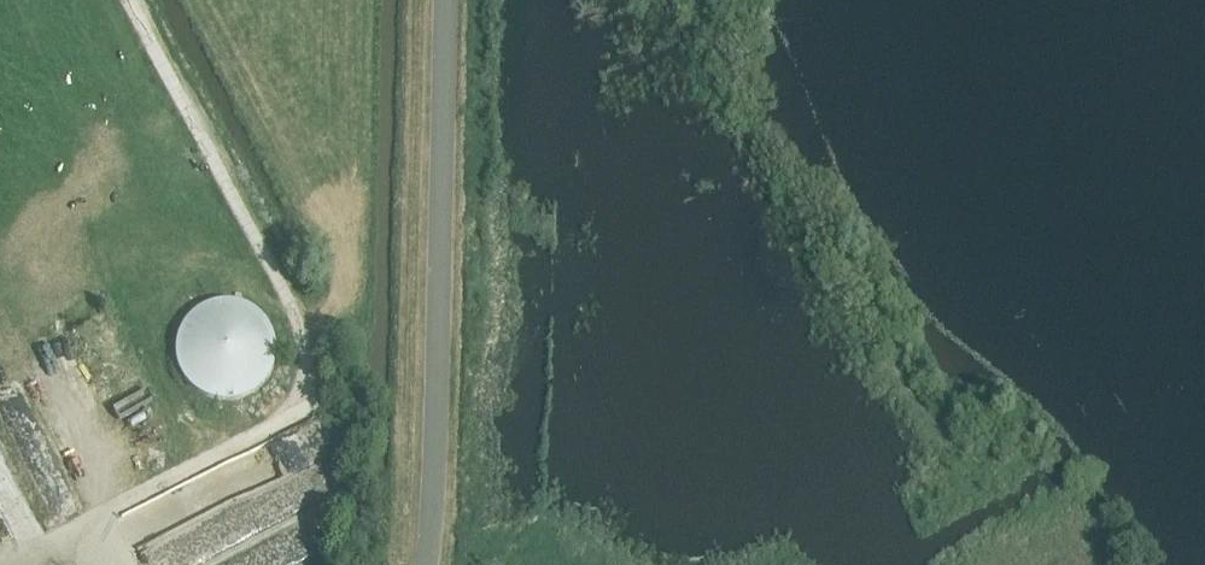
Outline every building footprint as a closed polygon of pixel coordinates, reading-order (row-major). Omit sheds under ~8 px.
[(246,307),(235,303),(225,302),(217,302),(209,304),(201,308),(194,313),(187,318),(183,325),(179,333),(176,340),(174,348),(175,357),(176,366),(179,374),(183,381),(188,387),(193,392),(198,396),(205,399),(212,401),(221,402),(230,403),(239,401),(246,398),(255,393),(262,387),(268,380),(272,371),(275,361),(275,352),(274,342),(272,332),(267,324),(261,317),(254,312),(246,307)]
